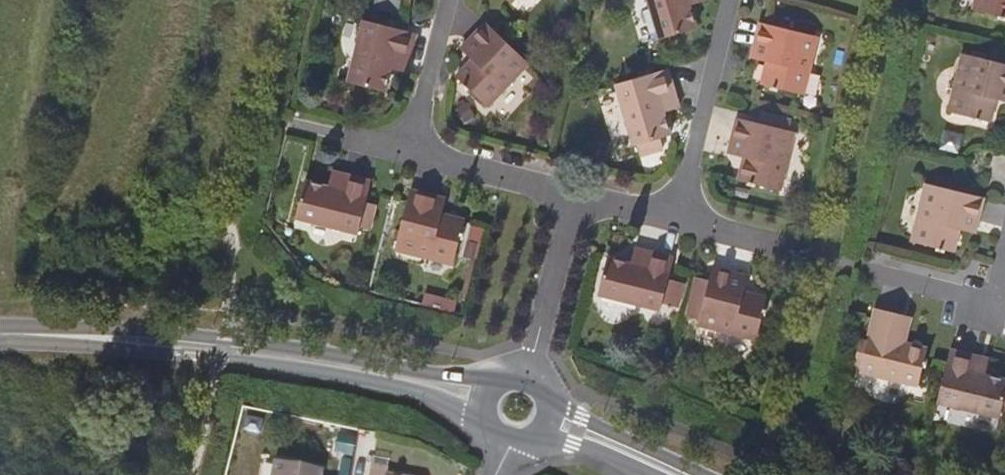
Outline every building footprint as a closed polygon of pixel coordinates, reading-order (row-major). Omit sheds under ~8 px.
[(660,40),(696,30),(689,7),(687,0),(648,0),(660,40)] [(1004,18),(1004,0),(978,0),(976,12),(1004,18)] [(394,60),(409,63),(416,35),(401,31),(364,22),(348,84),(385,94),(391,71),(394,60)] [(487,109),(529,65),(495,32),(486,24),(467,43),(479,55),(472,62),(455,79),(487,109)] [(818,39),(770,27),(760,24),(753,50),(769,54),(767,64),(762,87),(804,98),(818,39)] [(479,55),(467,43),(461,50),(472,62),(479,55)] [(769,54),(753,50),(751,60),(767,64),(769,54)] [(994,99),(996,89),(1004,91),(1004,64),(964,54),(951,112),(989,121),(994,99)] [(394,60),(391,71),(406,75),(409,63),(394,60)] [(634,147),(670,137),(663,114),(660,104),(676,98),(668,71),(656,74),(616,86),(634,147)] [(822,95),(826,74),(813,72),(809,92),(822,95)] [(1004,102),(1004,91),(996,89),(994,99),(1004,102)] [(660,104),(663,114),(679,109),(676,98),(660,104)] [(795,134),(753,124),(737,120),(731,145),(747,148),(744,159),(739,182),(781,192),(795,134)] [(747,148),(731,145),(728,155),(744,159),(747,148)] [(339,190),(342,175),(330,172),(327,187),(339,190)] [(368,229),(373,212),(364,210),(366,203),(370,187),(370,182),(342,175),(339,190),(327,187),(304,181),(295,219),(357,234),(360,227),(368,229)] [(913,244),(953,253),(959,229),(961,221),(977,224),(983,200),(972,197),(927,186),(913,244)] [(432,214),(436,198),(410,192),(395,250),(454,264),(464,222),(440,217),(432,214)] [(432,214),(440,217),(444,200),(436,198),(432,214)] [(375,206),(366,203),(364,210),(373,212),(375,206)] [(961,221),(959,229),(975,233),(977,224),(961,221)] [(635,249),(631,265),(642,267),(645,252),(635,249)] [(671,302),(674,287),(667,286),(670,277),(671,269),(670,269),(672,258),(645,252),(642,267),(631,265),(629,264),(607,259),(599,296),(660,311),(663,301),(671,302)] [(713,269),(709,285),(730,290),(734,274),(713,269)] [(709,285),(698,326),(756,341),(766,300),(744,294),(734,292),(738,274),(734,274),(730,290),(709,285)] [(744,294),(748,277),(738,274),(734,292),(744,294)] [(676,278),(670,277),(667,286),(674,287),(676,278)] [(896,330),(900,315),(875,309),(872,319),(866,342),(863,354),(857,353),(853,368),(917,384),(925,350),(903,345),(906,332),(896,330)] [(896,330),(906,332),(909,318),(900,315),(896,330)] [(860,340),(857,353),(863,354),(866,342),(860,340)] [(1004,417),(1004,404),(1001,403),(1003,393),(1004,386),(1004,381),(983,375),(973,373),(977,357),(949,351),(945,367),(936,404),(1004,420),(1004,417)] [(983,375),(986,360),(977,357),(973,373),(983,375)] [(319,469),(273,460),(270,474),(318,474),(319,469)] [(369,472),(385,474),(387,474),(388,468),(371,466),(369,472)]
